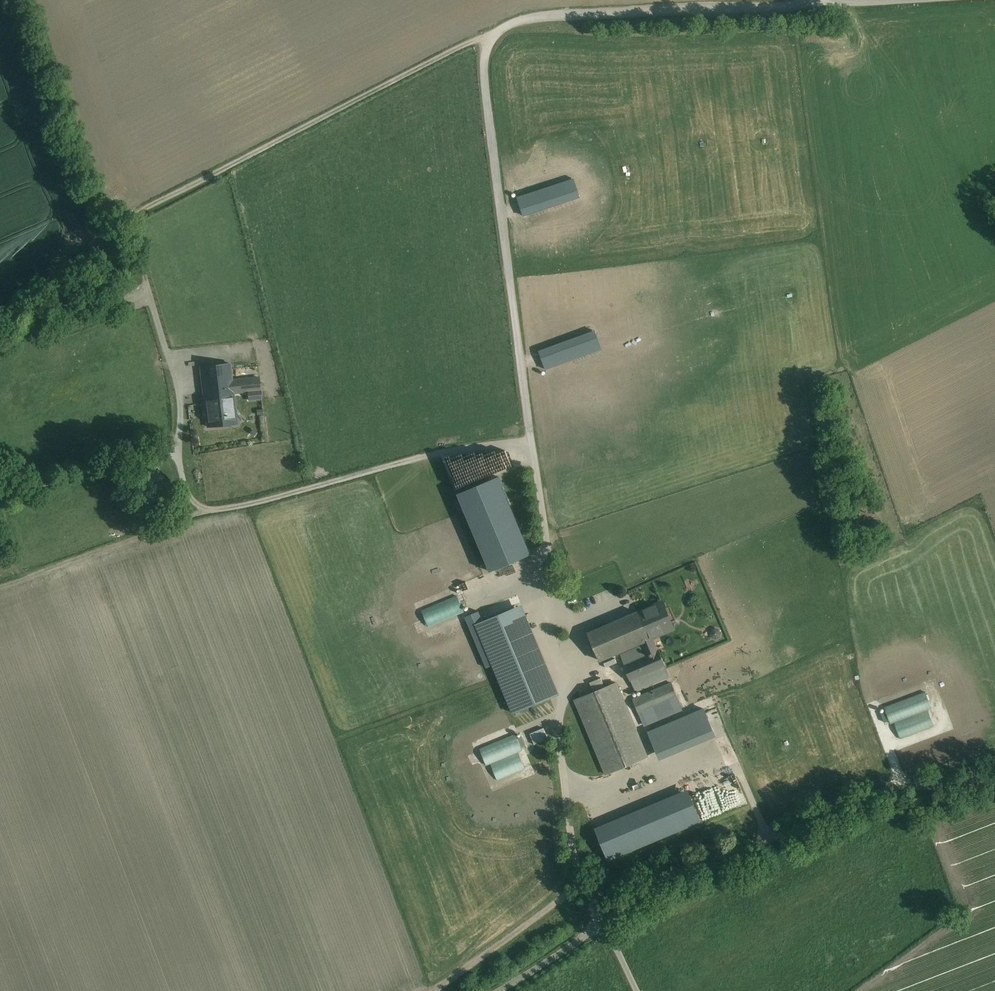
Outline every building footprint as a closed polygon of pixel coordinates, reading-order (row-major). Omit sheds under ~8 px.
[(233,358),(208,365),(226,425),(246,419),(238,392),(256,386),(253,374),(239,379),(233,358)] [(535,554),(501,477),(461,494),(495,572),(535,554)] [(426,537),(435,535),(433,526),(423,528),(426,537)] [(423,609),(429,625),(466,612),(460,596),(423,609)] [(662,602),(627,617),(588,633),(600,661),(621,651),(642,643),(652,638),(673,629),(662,602)] [(513,609),(550,698),(560,694),(522,606),(513,609)] [(550,698),(513,609),(476,624),(514,713),(550,698)] [(632,684),(666,669),(658,651),(652,638),(642,643),(647,655),(646,656),(625,665),(632,684)] [(625,665),(646,656),(642,647),(621,656),(625,665)] [(666,669),(632,684),(635,690),(669,676),(666,669)] [(617,683),(575,700),(606,774),(623,767),(648,757),(617,683)] [(672,683),(633,699),(639,714),(678,698),(672,683)] [(901,738),(936,727),(931,708),(933,707),(928,692),(886,705),(891,723),(896,721),(901,738)] [(657,726),(687,714),(685,709),(655,722),(657,726)] [(531,733),(536,744),(550,738),(545,727),(531,733)] [(514,734),(481,748),(488,765),(521,751),(514,734)] [(492,765),(498,780),(525,769),(519,754),(492,765)] [(749,778),(743,781),(749,795),(755,792),(749,778)] [(608,859),(705,824),(692,789),(596,824),(608,859)]
